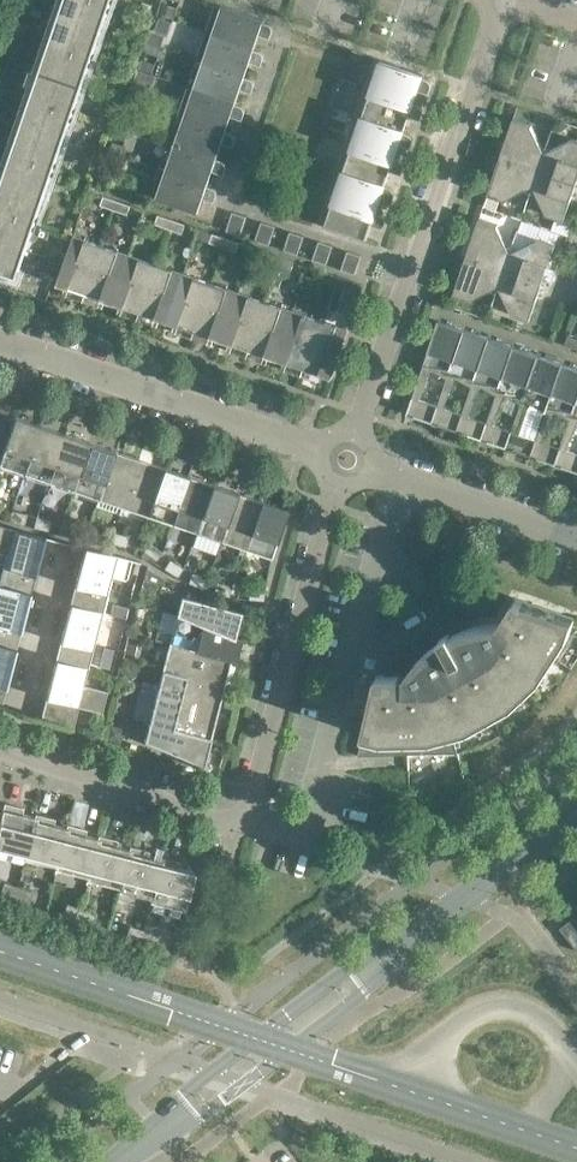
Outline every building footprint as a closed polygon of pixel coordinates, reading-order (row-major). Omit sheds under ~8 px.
[(0,195),(0,270),(1,269),(2,268),(2,267),(4,267),(3,270),(18,275),(112,0),(67,0),(0,195)] [(26,5),(20,23),(26,25),(32,7),(26,5)] [(160,15),(173,19),(176,9),(164,5),(160,15)] [(264,20),(221,5),(212,33),(254,48),(259,33),(271,37),(273,31),(273,29),(273,28),(273,27),(272,26),(272,25),(271,24),(269,23),(264,21),(264,20)] [(33,8),(31,13),(40,17),(42,11),(33,8)] [(160,21),(156,33),(166,37),(170,24),(160,21)] [(164,37),(151,33),(147,42),(161,46),(164,37)] [(254,48),(212,33),(202,61),(245,75),(250,61),(262,65),(264,59),(264,57),(264,56),(264,55),(263,54),(262,52),(261,51),(260,50),(254,48)] [(14,42),(8,60),(14,62),(20,44),(14,42)] [(161,46),(147,42),(144,51),(158,55),(161,46)] [(424,74),(381,59),(371,88),(414,102),(419,88),(430,92),(432,85),(433,83),(432,82),(432,80),(431,79),(430,78),(429,77),(423,75),(424,74)] [(8,60),(1,78),(8,80),(14,62),(8,60)] [(139,69),(153,74),(156,65),(142,60),(139,69)] [(245,75),(202,61),(193,88),(236,102),(241,88),(252,92),(254,86),(255,85),(255,83),(254,82),(254,81),(253,80),(252,79),(251,78),(245,76),(245,75)] [(134,85),(153,91),(157,79),(138,72),(134,85)] [(145,92),(132,87),(129,96),(142,101),(145,92)] [(236,102),(193,88),(184,115),(227,130),(232,115),(243,119),(245,112),(245,110),(245,109),(244,108),(243,106),(241,105),(236,103),(236,102)] [(414,102),(371,88),(362,115),(404,130),(409,115),(421,119),(423,112),(423,110),(423,109),(423,108),(422,106),(421,105),(419,105),(414,103),(414,102)] [(142,101),(129,96),(126,106),(139,110),(142,101)] [(227,130),(184,115),(175,142),(217,157),(222,142),(234,146),(236,140),(236,138),(236,137),(235,136),(234,134),(233,133),(232,132),(226,130),(227,130)] [(404,130),(362,115),(352,142),(395,157),(400,142),(412,146),(414,140),(414,138),(413,135),(413,134),(412,133),(410,132),(404,130)] [(513,118),(500,156),(539,169),(544,152),(532,126),(532,124),(513,118)] [(544,152),(539,169),(576,182),(576,140),(571,138),(571,139),(544,152)] [(127,146),(113,142),(110,151),(124,155),(127,146)] [(217,157),(175,142),(165,170),(208,184),(213,170),(224,174),(227,167),(227,165),(226,163),(225,161),(224,160),(223,159),(217,157)] [(395,157),(352,142),(343,170),(386,184),(391,170),(402,174),(405,167),(405,166),(404,164),(404,163),(404,162),(403,161),(402,160),(401,159),(395,157)] [(124,155),(110,151),(107,160),(121,164),(124,155)] [(539,169),(500,156),(487,194),(506,201),(506,199),(533,187),(539,169)] [(576,182),(539,169),(533,187),(546,213),(545,214),(564,221),(576,182)] [(208,184),(165,170),(155,198),(198,213),(199,211),(204,197),(215,201),(217,194),(217,193),(217,191),(216,189),(215,188),(214,187),(208,185),(208,184)] [(386,184),(343,170),(334,197),(376,211),(381,197),(393,201),(395,194),(395,192),(395,191),(394,189),(393,188),(393,187),(391,187),(386,185),(386,184)] [(117,200),(104,196),(100,205),(114,209),(117,200)] [(376,211),(334,197),(324,225),(367,240),(368,238),(367,238),(372,224),(384,228),(386,222),(386,221),(386,219),(386,218),(385,217),(384,216),(383,215),(382,214),(376,212),(376,211)] [(131,205),(117,200),(114,209),(128,214),(131,205)] [(233,212),(230,221),(243,226),(246,217),(233,212)] [(172,219),(158,214),(155,223),(169,228),(172,219)] [(479,218),(466,256),(504,269),(510,252),(498,226),(499,225),(479,218)] [(185,224),(172,219),(169,228),(182,233),(185,224)] [(243,226),(230,221),(227,230),(240,235),(243,226)] [(275,226),(261,222),(258,231),(272,235),(275,226)] [(272,235),(258,231),(255,240),(269,244),(272,235)] [(304,236),(290,231),(287,240),(301,245),(304,236)] [(226,238),(213,233),(209,242),(223,247),(226,238)] [(57,284),(85,294),(102,245),(74,236),(57,284)] [(240,242),(226,238),(223,247),(237,252),(240,242)] [(537,239),(510,252),(504,269),(543,282),(556,244),(537,238),(537,239)] [(301,245),(287,240),(284,250),(298,254),(301,245)] [(332,246),(319,241),(316,250),(329,255),(332,246)] [(129,255),(102,245),(85,294),(113,303),(129,255)] [(329,255),(316,250),(313,259),(326,264),(329,255)] [(361,256),(348,251),(345,260),(358,265),(361,256)] [(44,252),(40,265),(56,270),(61,258),(44,252)] [(281,257),(267,252),(264,261),(278,266),(281,257)] [(157,264),(129,255),(113,303),(140,312),(157,264)] [(504,269),(466,256),(453,294),(472,301),(472,299),(499,286),(504,269)] [(294,261),(281,257),(278,266),(291,270),(294,261)] [(358,265),(345,260),(341,269),(355,274),(358,265)] [(184,273),(157,264),(140,312),(167,322),(184,273)] [(543,282),(504,269),(499,286),(511,313),(511,314),(530,320),(543,282)] [(335,275),(322,270),(318,280),(332,284),(335,275)] [(211,283),(184,273),(167,322),(195,331),(211,283)] [(349,280),(335,275),(332,284),(346,289),(349,280)] [(238,292),(211,283),(195,331),(222,340),(238,292)] [(266,301),(238,292),(222,340),(249,350),(266,301)] [(293,311),(266,301),(249,350),(276,359),(293,311)] [(320,320),(293,311),(276,359),(304,368),(320,320)] [(511,325),(521,328),(524,321),(514,318),(511,325)] [(349,330),(320,320),(304,368),(332,378),(349,330)] [(438,320),(406,414),(432,422),(437,406),(418,399),(430,370),(447,379),(464,329),(438,320)] [(488,337),(464,329),(447,379),(437,406),(432,422),(456,431),(462,414),(443,408),(455,378),(471,387),(488,337)] [(513,346),(488,337),(471,387),(462,414),(456,431),(481,439),(487,423),(467,416),(480,386),(496,395),(513,346)] [(537,354),(513,346),(496,395),(487,423),(481,439),(506,447),(511,431),(492,425),(504,395),(521,404),(537,354)] [(562,363),(537,354),(521,404),(511,431),(506,447),(530,456),(536,440),(517,433),(529,403),(545,412),(562,363)] [(562,363),(545,412),(536,440),(530,456),(555,464),(561,448),(542,442),(554,412),(570,421),(576,401),(576,368),(562,363)] [(570,421),(561,448),(555,464),(576,472),(576,454),(566,450),(576,423),(576,401),(570,421)] [(3,424),(8,411),(0,408),(0,423),(3,424)] [(24,473),(40,425),(14,416),(0,459),(0,465),(24,473)] [(65,433),(40,425),(24,473),(48,481),(65,433)] [(89,442),(65,433),(48,481),(73,490),(89,442)] [(114,450),(89,442),(73,490),(98,499),(114,450)] [(139,459),(114,450),(98,499),(96,505),(120,514),(122,507),(139,459)] [(163,467),(139,459),(122,507),(147,515),(163,467)] [(188,476),(163,467),(147,515),(172,524),(188,476)] [(213,484),(188,476),(172,524),(196,532),(213,484)] [(237,492),(213,484),(196,532),(221,540),(237,492)] [(262,501),(237,492),(221,540),(245,549),(262,501)] [(287,509),(262,501),(245,549),(271,558),(287,509)] [(26,514),(11,510),(8,521),(23,525),(26,514)] [(51,521),(36,517),(34,527),(49,531),(51,521)] [(77,527),(62,524),(59,534),(74,538),(77,527)] [(6,553),(0,577),(0,585),(31,593),(46,537),(0,525),(0,552),(6,553)] [(102,534),(87,530),(85,541),(100,544),(102,534)] [(128,541),(113,537),(110,547),(125,551),(128,541)] [(160,554),(148,545),(142,553),(154,563),(160,554)] [(85,547),(85,549),(71,604),(103,612),(112,574),(126,578),(131,559),(85,547)] [(183,568),(170,560),(164,569),(177,578),(183,568)] [(146,566),(142,582),(163,588),(167,579),(147,566),(146,566)] [(207,580),(193,574),(188,583),(202,590),(207,580)] [(231,587),(216,583),(213,594),(229,597),(231,587)] [(16,649),(31,593),(0,585),(0,645),(16,649)] [(265,590),(249,589),(248,599),(264,601),(265,590)] [(181,596),(177,614),(237,639),(244,612),(181,596)] [(467,628),(460,631),(451,635),(443,620),(434,625),(442,639),(429,649),(425,646),(413,657),(416,661),(407,674),(377,674),(374,688),(358,755),(408,754),(457,753),(453,734),(469,730),(513,705),(541,679),(568,637),(575,618),(515,597),(499,623),(483,624),(467,628)] [(127,606),(112,602),(110,611),(124,615),(127,606)] [(103,612),(71,604),(56,660),(88,668),(103,612)] [(157,630),(156,631),(154,640),(169,644),(231,659),(237,639),(177,614),(162,610),(157,630)] [(150,629),(147,638),(154,640),(156,631),(157,630),(150,629)] [(129,634),(125,649),(136,652),(140,636),(129,634)] [(231,659),(169,644),(162,670),(186,676),(224,686),(226,681),(229,681),(233,666),(230,665),(231,659)] [(2,705),(16,649),(0,645),(0,704),(2,705)] [(105,646),(100,665),(110,668),(115,649),(105,646)] [(88,668),(56,660),(41,718),(73,729),(78,706),(102,712),(107,691),(84,685),(88,668)] [(124,677),(119,680),(125,691),(135,684),(132,679),(137,675),(131,665),(121,671),(124,677)] [(186,676),(162,670),(148,723),(211,739),(224,686),(186,676)] [(211,739),(148,723),(144,741),(204,766),(211,739)] [(25,855),(25,856),(35,817),(22,813),(24,808),(4,803),(0,819),(0,849),(25,855)] [(35,814),(35,817),(25,856),(25,855),(24,858),(56,866),(57,866),(67,827),(66,827),(54,824),(55,818),(35,814)] [(67,824),(66,827),(67,827),(57,866),(56,866),(56,869),(88,877),(98,838),(85,835),(86,829),(67,824)] [(98,835),(98,838),(88,877),(87,880),(119,888),(120,888),(130,849),(129,849),(116,846),(118,840),(98,835)] [(130,846),(129,849),(130,849),(120,888),(119,888),(118,890),(151,898),(151,899),(161,860),(148,856),(149,851),(130,846)] [(161,856),(161,860),(151,899),(151,898),(150,901),(185,910),(195,871),(179,867),(181,861),(161,856)] [(4,882),(0,893),(15,898),(18,887),(4,882)] [(33,892),(18,887),(15,898),(29,903),(33,892)] [(67,904),(63,915),(77,920),(81,909),(67,904)] [(95,914),(81,909),(77,920),(92,925),(95,914)] [(573,918),(560,928),(576,949),(576,921),(574,917),(573,918)] [(130,925),(126,936),(140,941),(144,930),(130,925)] [(158,935),(144,930),(140,941),(154,946),(158,935)]
